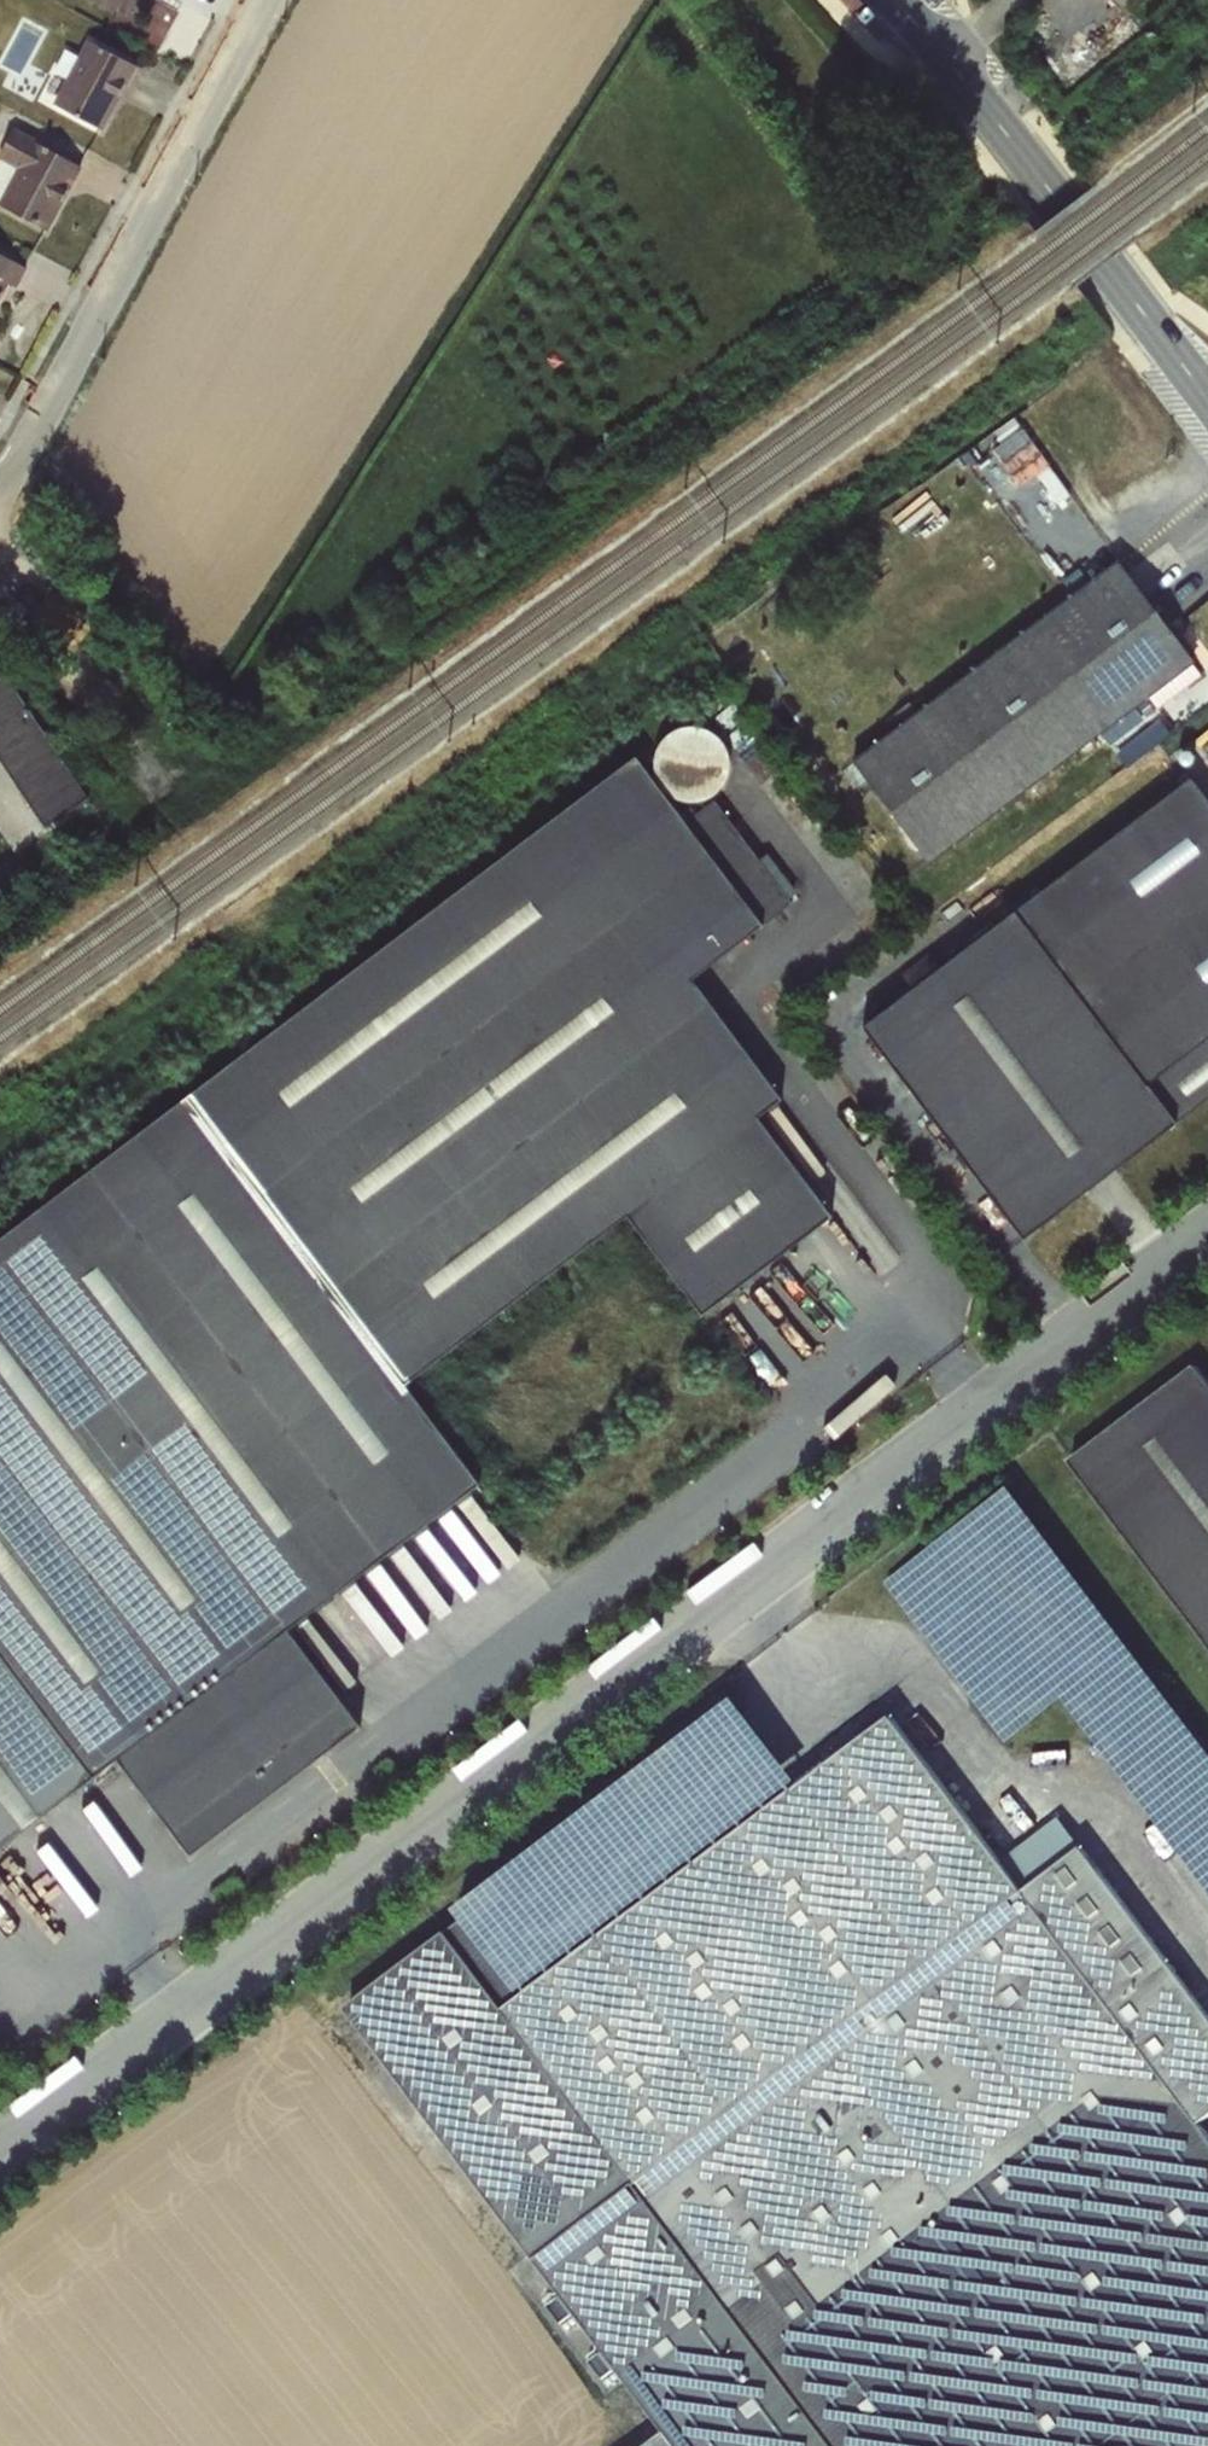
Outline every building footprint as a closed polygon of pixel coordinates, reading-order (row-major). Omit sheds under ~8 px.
[(83,52),(68,46),(44,101),(108,128),(139,56),(91,35),(83,52)] [(0,167),(0,200),(61,225),(89,157),(16,128),(0,167)] [(29,257),(0,244),(0,322),(29,257)] [(1119,552),(849,748),(924,852),(1194,655),(1119,552)] [(91,800),(14,666),(0,674),(0,748),(45,826),(91,800)] [(0,1236),(0,1847),(130,1758),(193,1850),(369,1729),(294,1621),(488,1487),(410,1374),(640,1216),(705,1310),(840,1217),(768,1112),(786,1100),(698,972),(800,902),(721,788),(746,771),(708,716),(648,757),(664,780),(0,1236)] [(867,1012),(1019,1231),(1207,1100),(1207,783),(1205,779),(867,1012)] [(1086,1449),(1207,1621),(1207,1365),(1207,1364),(1086,1449)] [(1041,1474),(893,1573),(1006,1741),(1086,1688),(1207,1868),(1207,1722),(1041,1474)] [(352,1984),(667,2441),(660,2445),(1207,2445),(1207,2004),(1074,1810),(1006,1857),(907,1713),(809,1780),(758,1706),(352,1984)]
